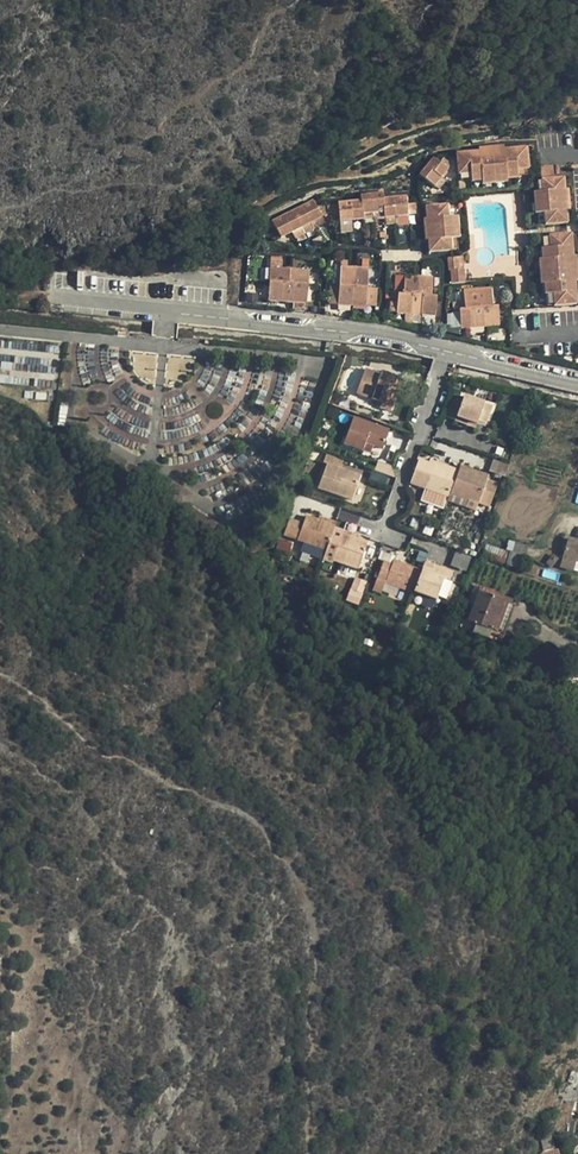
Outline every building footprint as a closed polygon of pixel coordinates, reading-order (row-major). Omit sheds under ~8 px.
[(458,149),(459,173),(481,172),(481,174),(506,172),(507,169),(531,168),(529,145),(504,147),(504,144),(480,145),(479,148),(458,149)] [(421,173),(436,185),(450,167),(434,155),(421,173)] [(536,189),(538,212),(547,212),(547,222),(570,221),(569,211),(572,210),(571,187),(568,188),(566,176),(557,176),(556,163),(544,164),(545,177),(546,189),(536,189)] [(481,172),(459,173),(460,180),(481,179),(482,182),(507,180),(507,178),(531,176),(531,168),(507,169),(506,172),(481,174),(481,172)] [(536,177),(536,189),(546,189),(545,177),(536,177)] [(341,199),(341,219),(410,217),(409,197),(386,198),(386,192),(363,193),(363,199),(341,199)] [(274,214),(283,234),(325,215),(316,195),(274,214)] [(428,205),(430,249),(453,248),(453,235),(459,235),(461,235),(460,215),(457,216),(451,216),(450,204),(428,205)] [(538,212),(538,222),(547,222),(547,212),(538,212)] [(554,304),(577,303),(575,279),(577,279),(577,258),(577,254),(574,254),(573,232),(550,233),(552,256),(548,256),(549,280),(553,280),(554,304)] [(545,304),(554,304),(553,280),(549,280),(548,256),(552,256),(550,233),(542,234),(543,256),(540,256),(541,281),(544,281),(545,304)] [(453,267),(454,281),(466,280),(466,267),(461,266),(460,253),(449,254),(450,267),(453,267)] [(272,263),(270,297),(308,300),(311,266),(272,263)] [(342,263),(338,301),(367,304),(370,265),(342,263)] [(398,290),(397,310),(436,313),(437,294),(432,292),(433,275),(405,273),(404,290),(398,290)] [(338,284),(330,284),(330,304),(338,304),(338,284)] [(459,307),(461,327),(501,325),(500,305),(494,305),(493,286),(464,289),(465,307),(459,307)] [(33,385),(34,378),(47,379),(49,357),(14,355),(14,362),(1,361),(0,368),(0,383),(33,385)] [(367,374),(358,398),(386,408),(384,412),(394,415),(400,397),(391,394),(395,384),(367,374)] [(446,416),(455,419),(463,397),(454,394),(446,416)] [(466,397),(458,417),(480,425),(481,422),(489,425),(495,407),(466,397)] [(60,405),(58,423),(64,424),(66,406),(60,405)] [(538,416),(534,431),(552,437),(556,422),(538,416)] [(478,430),(480,425),(458,417),(456,422),(478,430)] [(356,423),(346,449),(362,456),(364,448),(383,455),(390,436),(356,423)] [(416,459),(408,482),(449,498),(450,493),(459,470),(427,458),(426,463),(416,459)] [(327,473),(318,497),(352,509),(361,485),(342,479),(346,467),(329,461),(324,472),(327,473)] [(459,470),(450,493),(466,499),(464,502),(477,508),(480,502),(490,506),(497,486),(487,482),(488,477),(460,466),(459,470)] [(308,521),(298,546),(326,556),(334,535),(335,531),(318,525),(308,521)] [(318,525),(335,531),(337,527),(320,521),(318,525)] [(293,526),(287,543),(295,546),(301,528),(293,526)] [(334,535),(360,544),(361,540),(335,531),(334,535)] [(326,556),(324,561),(335,565),(336,561),(359,570),(367,547),(360,544),(334,535),(326,556)] [(561,560),(574,565),(575,561),(577,561),(577,543),(567,539),(561,560)] [(487,545),(483,556),(519,570),(524,558),(487,545)] [(561,560),(558,568),(571,572),(574,565),(561,560)] [(382,563),(376,580),(384,583),(384,584),(396,589),(412,595),(413,594),(420,573),(392,563),(391,565),(382,563)] [(420,573),(413,594),(435,602),(444,580),(450,581),(453,572),(433,565),(431,570),(430,574),(421,571),(420,573)] [(359,604),(366,580),(354,576),(346,600),(359,604)] [(396,589),(384,584),(383,588),(395,592),(396,589)] [(481,587),(469,621),(475,624),(493,631),(503,602),(491,598),(494,593),(494,591),(481,587)] [(503,602),(493,631),(502,634),(515,601),(494,593),(491,598),(503,602)] [(475,624),(471,632),(490,639),(493,631),(475,624)] [(555,649),(546,666),(560,674),(569,656),(555,649)] [(567,680),(577,685),(577,666),(574,665),(567,680)] [(569,1081),(576,1084),(577,1079),(577,1075),(572,1073),(569,1081)] [(566,1137),(572,1138),(575,1123),(569,1122),(566,1137)]
